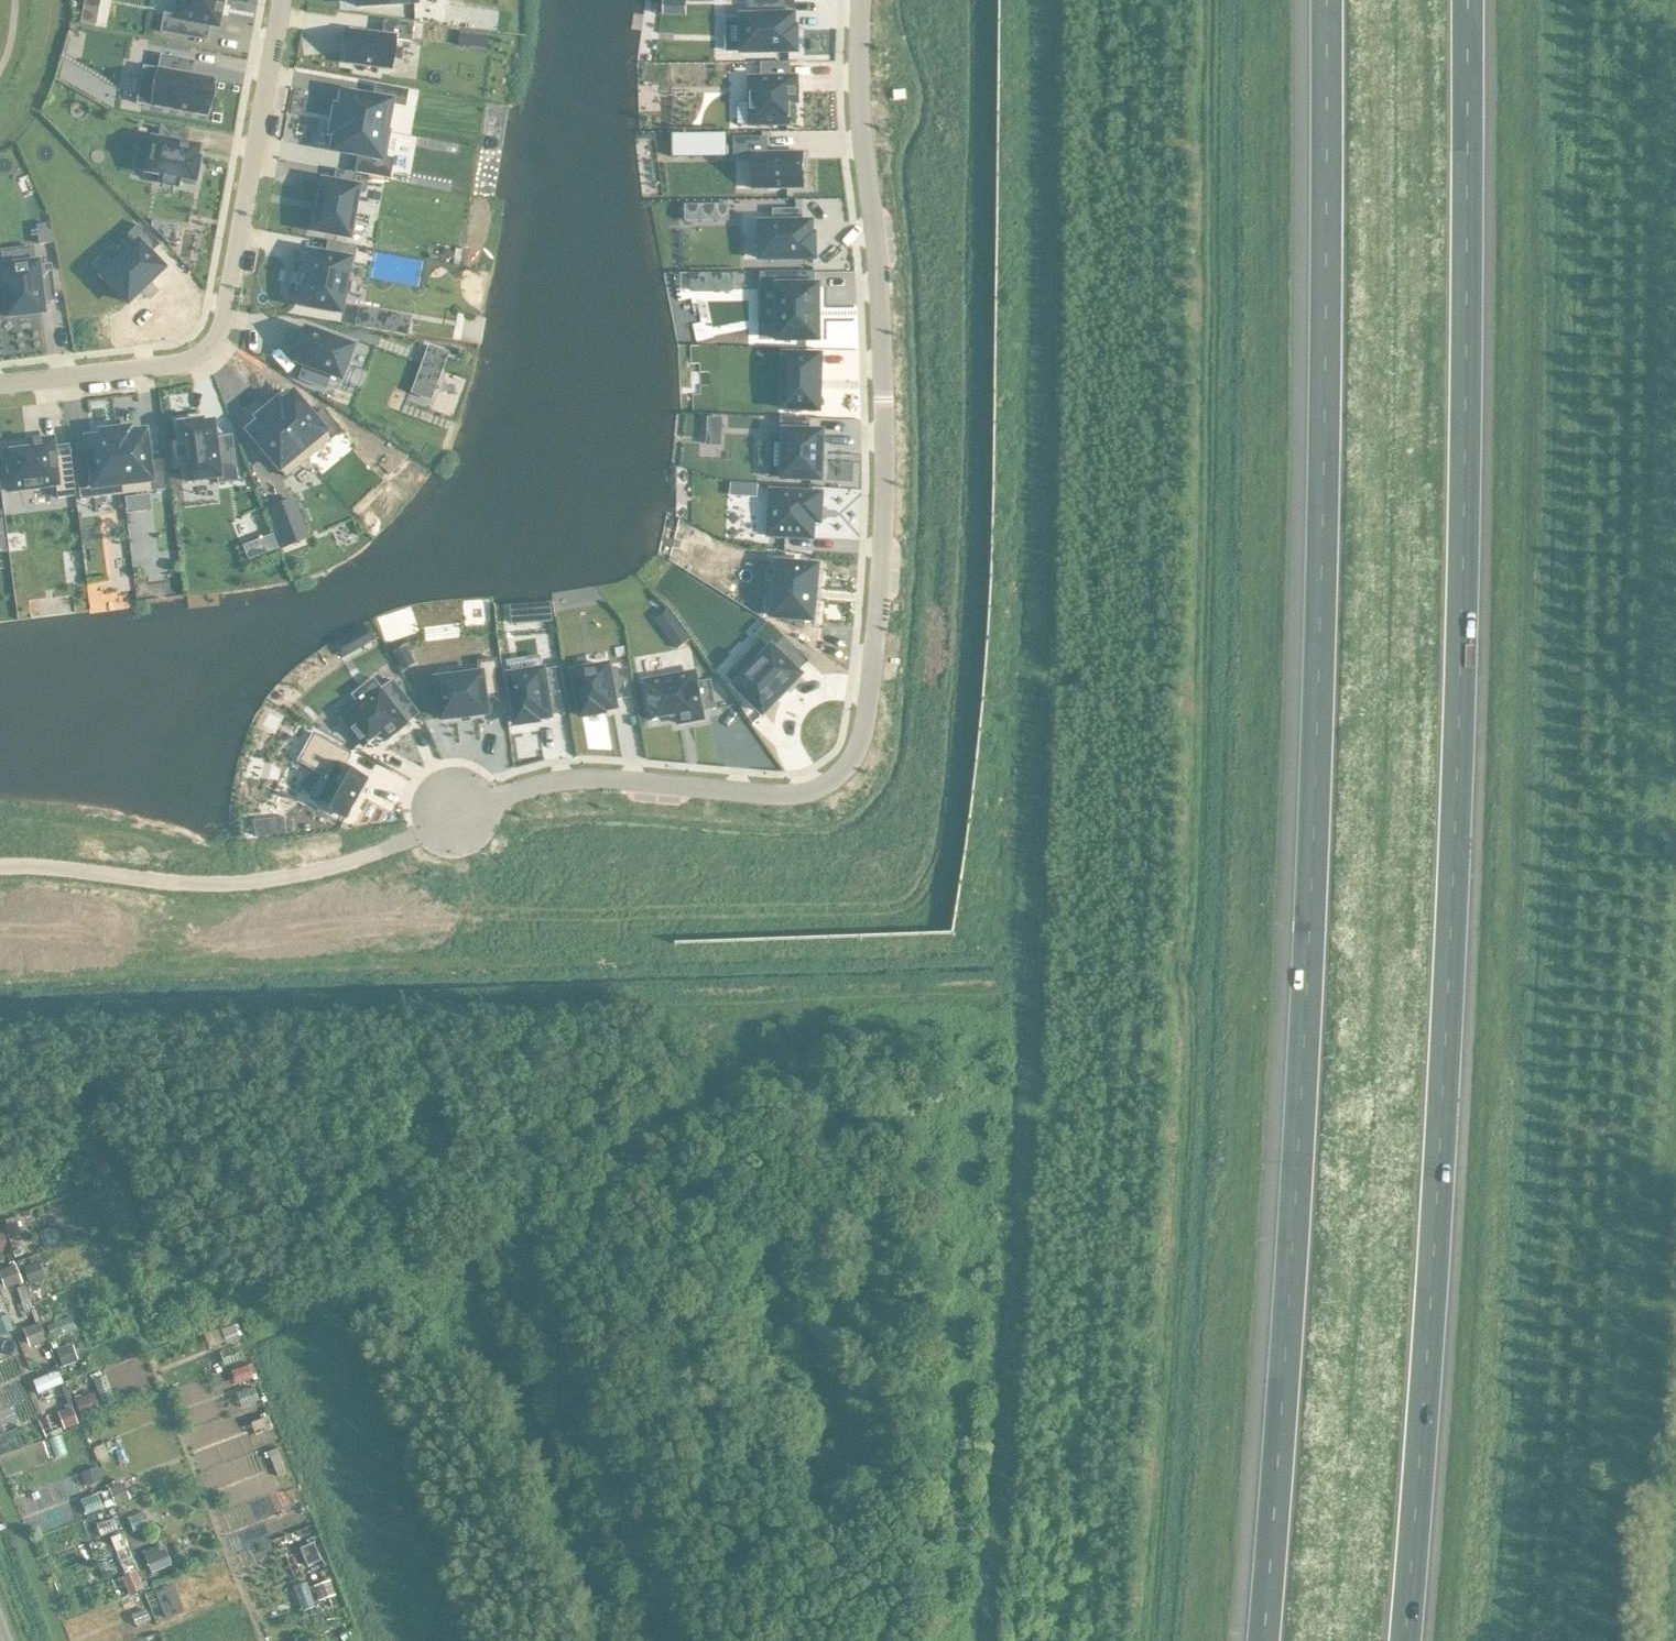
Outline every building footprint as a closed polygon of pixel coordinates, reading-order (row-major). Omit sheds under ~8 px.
[(164,14),(161,32),(207,40),(210,25),(217,26),(222,2),(215,0),(180,0),(177,17),(164,14)] [(743,19),(728,20),(728,51),(744,51),(744,52),(796,51),(796,30),(794,30),(793,17),(785,17),(785,1),(748,1),(749,18),(743,18),(743,19)] [(84,8),(81,22),(96,25),(99,10),(84,8)] [(349,31),(345,63),(391,69),(395,39),(410,41),(413,25),(385,22),(383,36),(349,31)] [(458,31),(456,50),(469,51),(471,33),(458,31)] [(137,103),(206,116),(213,80),(186,75),(188,61),(161,56),(159,70),(144,67),(137,103)] [(751,102),(737,102),(737,125),(790,124),(790,104),(797,104),(797,78),(790,78),(790,64),(762,65),(762,79),(751,79),(751,102)] [(336,107),(333,121),(390,132),(390,130),(385,129),(390,104),(405,107),(407,91),(376,86),(373,99),(342,94),(340,107),(336,107)] [(333,121),(331,134),(335,135),(332,150),(359,155),(356,172),(389,178),(392,159),(385,158),(390,132),(333,121)] [(152,140),(147,171),(160,173),(158,181),(178,185),(180,177),(194,180),(198,158),(196,158),(198,147),(186,144),(188,131),(161,126),(158,141),(152,140)] [(726,133),(673,134),(673,157),(726,156),(726,133)] [(766,137),(734,138),(735,156),(752,155),(753,188),(803,187),(803,153),(767,153),(766,137)] [(323,182),(314,231),(348,237),(356,190),(365,192),(368,177),(336,171),(334,184),(323,182)] [(729,204),(715,204),(715,220),(729,220),(729,204)] [(774,225),(761,225),(762,259),(815,258),(814,237),(811,237),(811,224),(802,224),(802,210),(774,211),(774,225)] [(50,222),(37,223),(39,244),(54,243),(50,222)] [(137,245),(103,278),(127,302),(162,269),(148,255),(158,245),(139,225),(128,236),(137,245)] [(310,253),(301,305),(305,306),(305,311),(320,313),(321,309),(338,312),(347,262),(352,263),(355,247),(327,242),(325,256),(310,253)] [(2,268),(8,316),(42,312),(41,304),(55,302),(51,266),(37,268),(36,264),(2,268)] [(802,272),(761,272),(761,288),(779,288),(779,339),(818,339),(818,286),(802,286),(802,272)] [(732,273),(691,273),(691,292),(733,292),(732,273)] [(299,350),(294,362),(303,365),(298,379),(324,388),(329,375),(339,379),(351,347),(304,329),(296,349),(299,350)] [(429,345),(421,365),(441,372),(449,353),(429,345)] [(786,356),(784,409),(819,410),(820,357),(786,356)] [(278,401),(268,410),(308,458),(341,431),(323,410),(312,419),(292,395),(281,405),(278,401)] [(260,422),(249,431),(286,477),(308,458),(268,410),(257,418),(260,422)] [(781,417),(781,433),(785,433),(783,478),(820,479),(822,433),(809,432),(809,418),(781,417)] [(708,418),(708,426),(723,426),(723,418),(708,418)] [(182,443),(174,444),(176,464),(184,463),(186,481),(216,478),(217,484),(237,481),(231,436),(214,438),(212,422),(201,424),(201,422),(179,425),(182,443)] [(128,431),(115,432),(123,495),(165,490),(162,462),(148,464),(144,433),(129,435),(128,431)] [(91,467),(77,469),(81,500),(123,495),(115,432),(102,434),(103,438),(87,440),(91,467)] [(28,450),(3,453),(8,491),(55,485),(56,498),(75,496),(69,446),(54,448),(52,439),(27,442),(28,450)] [(745,484),(744,496),(758,497),(758,484),(745,484)] [(771,490),(768,534),(811,537),(812,521),(819,521),(821,493),(771,490)] [(306,539),(291,501),(269,510),(283,547),(306,539)] [(253,541),(242,545),(248,560),(258,556),(253,541)] [(779,564),(774,617),(813,620),(817,568),(779,564)] [(552,603),(536,604),(538,622),(553,621),(552,603)] [(772,649),(737,687),(764,713),(800,674),(798,672),(809,661),(769,623),(756,635),(772,649)] [(481,675),(439,680),(444,719),(488,714),(486,698),(502,696),(497,660),(479,662),(481,675)] [(609,667),(575,673),(583,716),(604,713),(604,710),(616,708),(615,700),(631,697),(626,670),(610,673),(609,667)] [(561,669),(510,677),(517,725),(538,721),(538,719),(551,717),(550,714),(569,711),(561,669)] [(694,674),(644,683),(652,721),(676,716),(677,724),(703,719),(701,711),(715,709),(710,681),(696,684),(694,674)] [(391,680),(344,722),(367,747),(382,734),(387,739),(407,722),(400,715),(413,704),(391,680)] [(315,734),(300,762),(325,776),(312,799),(347,818),(368,779),(346,767),(353,755),(315,734)] [(285,817),(254,821),(256,836),(287,832),(285,817)]
